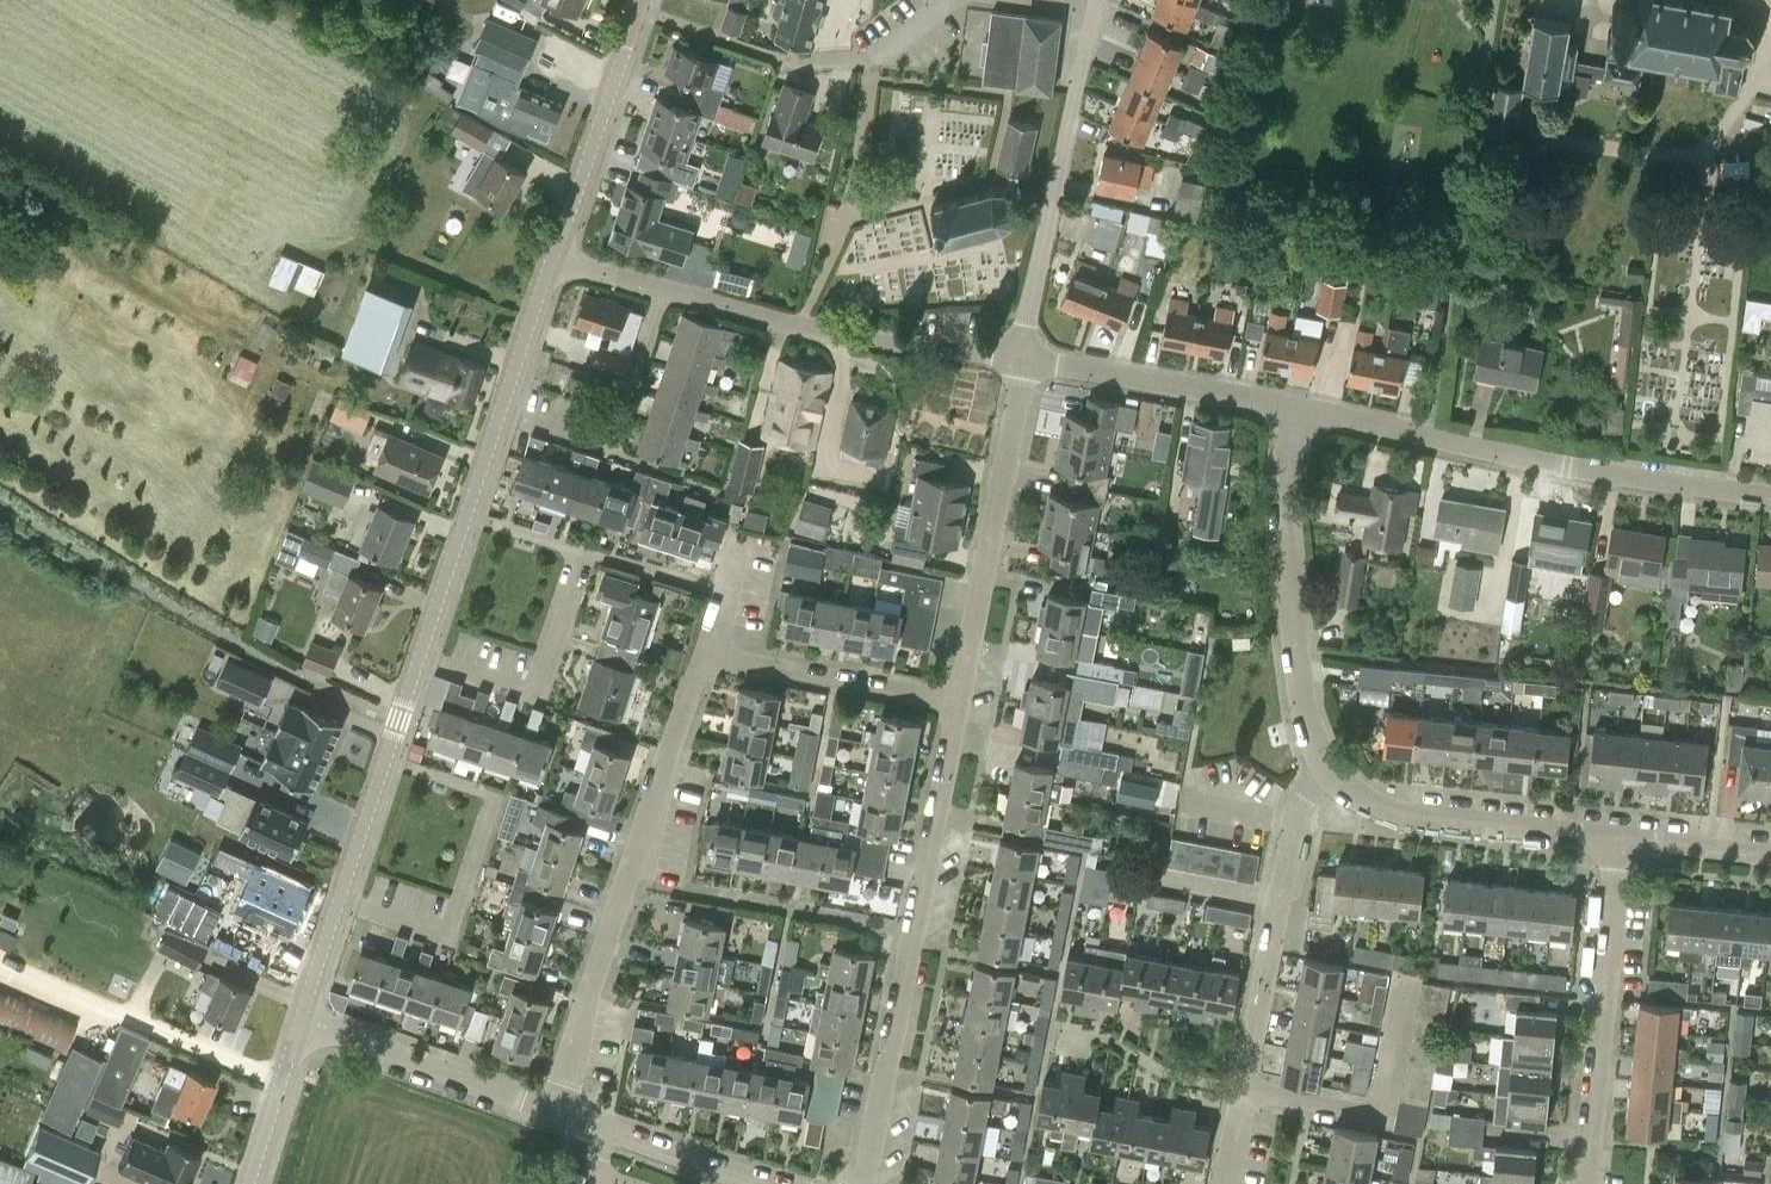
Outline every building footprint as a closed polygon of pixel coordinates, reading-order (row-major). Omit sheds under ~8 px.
[(572,13),(578,15),(584,0),(542,0),(572,13)] [(775,1),(772,11),(775,16),(781,18),(776,38),(809,47),(814,28),(820,8),(819,8),(821,0),(777,0),(775,1)] [(1210,9),(1197,3),(1189,0),(1158,0),(1153,13),(1187,27),(1192,14),(1222,27),(1226,16),(1210,9)] [(1605,64),(1603,77),(1640,84),(1644,59),(1661,62),(1660,65),(1664,66),(1664,62),(1689,66),(1688,70),(1692,71),(1692,67),(1710,70),(1707,87),(1713,88),(1713,90),(1738,94),(1743,60),(1744,60),(1745,57),(1752,51),(1754,52),(1755,50),(1754,48),(1755,39),(1758,38),(1758,36),(1754,36),(1749,28),(1751,27),(1748,25),(1747,27),(1728,23),(1731,11),(1733,12),(1734,8),(1731,7),(1731,6),(1730,6),(1730,2),(1727,1),(1726,5),(1703,1),(1703,0),(1638,0),(1636,11),(1617,7),(1615,4),(1613,5),(1615,8),(1611,29),(1608,30),(1610,32),(1613,30),(1617,31),(1617,36),(1619,39),(1623,40),(1628,38),(1629,33),(1632,34),(1628,57),(1607,54),(1605,64)] [(738,32),(746,10),(729,4),(721,25),(738,32)] [(992,10),(983,79),(982,82),(1052,91),(1061,19),(992,10)] [(1603,77),(1605,64),(1575,59),(1578,41),(1567,39),(1570,22),(1535,16),(1523,82),(1587,93),(1590,79),(1596,80),(1597,75),(1603,77)] [(512,84),(519,66),(523,68),(535,39),(500,25),(482,67),(474,63),(458,104),(478,112),(499,124),(525,135),(526,131),(547,139),(561,105),(512,84)] [(1139,56),(1173,71),(1183,47),(1149,32),(1139,56)] [(1221,69),(1226,57),(1198,45),(1192,57),(1221,69)] [(687,80),(683,92),(709,101),(714,87),(710,86),(718,61),(674,46),(665,72),(687,80)] [(1163,94),(1173,71),(1139,56),(1129,80),(1163,94)] [(1188,77),(1203,83),(1207,73),(1192,66),(1188,77)] [(1198,94),(1203,83),(1188,77),(1183,88),(1198,94)] [(1163,94),(1129,80),(1119,103),(1153,118),(1163,94)] [(812,158),(823,126),(804,119),(813,92),(784,82),(775,109),(774,109),(763,141),(812,158)] [(1515,134),(1523,87),(1494,82),(1487,129),(1515,134)] [(656,98),(648,121),(693,136),(701,113),(705,114),(709,101),(683,92),(679,105),(656,98)] [(721,94),(718,103),(734,109),(738,97),(722,92),(721,94)] [(1109,128),(1143,142),(1153,118),(1119,103),(1109,128)] [(481,147),(491,128),(462,111),(452,130),(481,147)] [(741,111),(736,125),(748,129),(753,115),(741,111)] [(1166,123),(1182,130),(1199,137),(1214,144),(1219,132),(1187,118),(1187,119),(1171,112),(1166,123)] [(1037,124),(1008,118),(998,166),(1011,170),(1008,186),(1005,185),(1004,191),(995,189),(993,185),(991,186),(991,189),(931,206),(942,244),(981,233),(982,237),(984,236),(983,232),(1001,227),(1002,231),(1007,229),(1006,226),(1012,221),(1015,223),(1017,222),(1013,219),(1015,216),(1017,210),(1021,210),(1022,207),(1017,206),(1016,200),(1019,197),(1018,193),(1015,194),(1019,172),(1026,173),(1037,124)] [(648,121),(639,148),(663,156),(658,168),(657,173),(693,185),(700,166),(685,161),(693,136),(648,121)] [(1178,141),(1182,130),(1166,123),(1161,134),(1178,141)] [(1187,160),(1191,145),(1162,138),(1158,153),(1187,160)] [(504,206),(523,173),(484,150),(462,188),(477,197),(480,192),(504,206)] [(1149,187),(1153,164),(1141,162),(1141,161),(1104,154),(1097,188),(1134,196),(1137,185),(1149,187)] [(682,261),(692,229),(657,217),(664,195),(672,198),(677,182),(641,170),(636,186),(627,183),(609,238),(682,261)] [(1196,223),(1205,184),(1181,179),(1172,217),(1196,223)] [(735,186),(720,180),(715,194),(730,199),(735,186)] [(757,187),(743,182),(737,200),(751,205),(757,187)] [(1131,210),(1127,228),(1146,233),(1150,215),(1131,210)] [(738,228),(740,228),(743,228),(745,227),(746,226),(747,224),(748,222),(748,219),(747,217),(746,215),(744,214),(742,213),(740,213),(737,213),(735,215),(734,217),(733,219),(733,221),(733,222),(733,224),(735,226),(736,227),(738,228)] [(1150,234),(1146,252),(1164,256),(1173,221),(1150,215),(1146,233),(1150,234)] [(1207,218),(1205,227),(1215,229),(1217,220),(1207,218)] [(1115,251),(1122,229),(1100,223),(1094,245),(1115,251)] [(1288,242),(1292,228),(1273,224),(1270,238),(1288,242)] [(796,230),(792,244),(808,249),(812,235),(796,230)] [(1357,243),(1355,254),(1374,258),(1376,246),(1357,243)] [(1332,255),(1327,281),(1346,285),(1351,259),(1353,251),(1333,247),(1332,255)] [(325,271),(282,252),(269,281),(285,288),(287,283),(314,295),(325,271)] [(1060,305),(1091,317),(1104,284),(1091,279),(1095,268),(1078,261),(1060,305)] [(719,266),(715,284),(752,292),(756,273),(719,266)] [(1645,267),(1627,266),(1626,277),(1644,279),(1645,267)] [(1435,309),(1442,279),(1426,276),(1420,306),(1435,309)] [(1116,289),(1104,284),(1091,317),(1121,329),(1138,285),(1121,278),(1116,289)] [(1340,316),(1346,286),(1346,285),(1327,281),(1323,281),(1317,311),(1340,316)] [(381,366),(406,299),(368,285),(343,352),(381,366)] [(629,309),(630,307),(587,293),(578,323),(613,334),(609,348),(601,345),(596,361),(627,370),(631,354),(630,354),(643,313),(629,309)] [(1600,295),(1599,305),(1622,307),(1614,384),(1625,385),(1630,341),(1636,342),(1641,297),(1624,295),(1624,298),(1600,295)] [(1161,344),(1193,351),(1200,316),(1186,313),(1188,302),(1170,298),(1161,344)] [(1744,315),(1761,317),(1770,319),(1770,303),(1747,299),(1744,315)] [(1213,318),(1200,316),(1193,351),(1225,357),(1234,311),(1215,307),(1213,318)] [(1267,329),(1260,364),(1286,369),(1293,334),(1282,332),(1286,314),(1271,311),(1268,329),(1267,329)] [(675,340),(727,357),(715,353),(721,334),(734,338),(737,329),(684,312),(675,340)] [(1293,334),(1286,369),(1312,374),(1319,339),(1323,318),(1297,313),(1293,334)] [(1260,339),(1263,325),(1250,322),(1247,336),(1260,339)] [(1405,356),(1409,338),(1410,332),(1385,327),(1380,351),(1373,386),(1399,391),(1406,356),(1405,356)] [(1347,381),(1373,386),(1380,351),(1369,349),(1373,331),(1358,328),(1355,346),(1354,346),(1347,381)] [(743,343),(746,336),(738,333),(735,341),(743,343)] [(1533,388),(1541,350),(1482,338),(1474,376),(1533,388)] [(666,366),(718,384),(705,379),(712,360),(724,364),(727,357),(675,340),(666,366)] [(471,405),(485,365),(413,341),(399,381),(450,398),(471,405)] [(257,363),(241,355),(231,376),(247,384),(257,363)] [(831,370),(781,359),(764,435),(813,446),(831,370)] [(718,384),(666,366),(657,393),(696,406),(703,387),(715,392),(718,384)] [(1738,411),(1751,412),(1746,456),(1770,459),(1770,377),(1757,375),(1742,373),(1738,411)] [(581,379),(572,376),(568,387),(577,391),(581,379)] [(278,379),(272,392),(285,398),(291,385),(278,379)] [(696,406),(657,393),(648,420),(700,438),(700,437),(688,433),(694,414),(707,418),(709,411),(696,406)] [(342,394),(332,416),(365,430),(375,408),(342,394)] [(1066,411),(1061,438),(1110,448),(1114,428),(1132,431),(1137,407),(1089,398),(1085,415),(1066,411)] [(883,464),(896,410),(855,400),(845,444),(868,450),(866,460),(883,464)] [(743,420),(747,406),(736,403),(732,416),(743,420)] [(1203,479),(1197,510),(1193,533),(1217,537),(1227,483),(1223,483),(1233,426),(1194,419),(1184,475),(1203,479)] [(700,438),(648,420),(639,448),(678,461),(685,441),(698,446),(700,438)] [(430,492),(445,457),(392,434),(377,469),(430,492)] [(515,488),(542,497),(554,462),(539,458),(545,439),(532,435),(515,488)] [(1105,472),(1110,448),(1061,438),(1056,464),(1075,468),(1072,482),(1108,489),(1111,473),(1105,472)] [(762,445),(740,440),(730,483),(752,489),(762,445)] [(542,497),(569,506),(587,453),(574,448),(568,467),(554,462),(542,497)] [(1154,450),(1153,457),(1167,459),(1169,452),(1154,450)] [(569,506),(597,515),(608,480),(593,475),(600,457),(587,453),(569,506)] [(921,474),(915,504),(962,513),(968,482),(942,477),(945,460),(917,455),(914,473),(921,474)] [(342,503),(353,478),(313,461),(303,487),(342,503)] [(634,527),(651,474),(637,470),(631,488),(608,480),(597,515),(634,527)] [(672,481),(651,474),(634,527),(643,530),(642,535),(670,544),(681,509),(664,503),(672,481)] [(1049,493),(1044,519),(1094,529),(1099,504),(1104,505),(1108,489),(1072,482),(1069,496),(1049,493)] [(1335,514),(1367,520),(1364,539),(1401,546),(1408,510),(1414,511),(1418,491),(1374,483),(1372,495),(1340,489),(1335,514)] [(724,499),(740,504),(745,489),(729,484),(724,499)] [(845,547),(855,496),(840,492),(826,542),(845,547)] [(686,495),(681,509),(670,544),(697,553),(699,549),(715,554),(726,518),(701,510),(705,501),(686,495)] [(1498,549),(1505,507),(1442,496),(1436,532),(1464,537),(1463,543),(1498,549)] [(832,507),(804,498),(795,528),(822,537),(832,507)] [(956,544),(962,513),(915,504),(911,527),(897,524),(892,548),(927,555),(930,539),(956,544)] [(750,505),(746,522),(767,527),(771,510),(750,505)] [(396,563),(413,521),(378,506),(361,548),(372,552),(396,563)] [(1537,512),(1529,560),(1531,560),(1531,562),(1581,570),(1589,521),(1537,512)] [(546,531),(549,522),(536,518),(533,527),(546,531)] [(1089,553),(1094,529),(1044,519),(1039,545),(1059,549),(1056,563),(1091,570),(1094,554),(1089,553)] [(1613,527),(1606,572),(1618,574),(1617,579),(1657,586),(1657,585),(1661,564),(1664,540),(1645,537),(1636,535),(1637,531),(1613,527)] [(328,567),(335,549),(288,529),(275,560),(295,568),(301,555),(328,567)] [(1678,623),(1681,585),(1739,590),(1743,547),(1718,545),(1718,540),(1692,538),(1690,559),(1676,558),(1674,584),(1667,583),(1667,586),(1663,622),(1678,623)] [(791,540),(787,559),(822,566),(826,549),(791,540)] [(826,549),(822,566),(850,572),(855,551),(827,544),(826,549)] [(1433,564),(1436,547),(1418,544),(1415,561),(1433,564)] [(1761,544),(1758,581),(1770,582),(1770,545),(1761,544)] [(368,561),(372,552),(361,548),(358,556),(368,561)] [(362,559),(335,549),(328,567),(332,569),(323,588),(341,595),(333,613),(364,626),(381,587),(355,576),(362,559)] [(883,558),(855,551),(850,572),(879,578),(881,566),(883,558)] [(1357,602),(1365,554),(1345,551),(1337,599),(1357,602)] [(1512,557),(1506,592),(1525,596),(1531,562),(1531,560),(1529,560),(1512,557)] [(1480,567),(1455,563),(1448,603),(1473,608),(1480,567)] [(1661,564),(1657,585),(1667,586),(1667,583),(1670,565),(1661,564)] [(891,567),(881,566),(879,578),(878,580),(912,587),(941,592),(943,578),(891,567)] [(605,631),(601,645),(641,657),(659,601),(649,598),(629,592),(633,580),(602,570),(594,593),(615,600),(605,631)] [(1600,625),(1606,595),(1601,595),(1604,573),(1590,570),(1581,621),(1600,625)] [(1176,580),(1160,576),(1156,589),(1173,593),(1176,580)] [(1104,589),(1106,580),(1095,578),(1094,587),(1104,589)] [(654,584),(649,598),(659,601),(663,586),(654,584)] [(912,587),(909,600),(938,605),(941,592),(912,587)] [(1049,591),(1043,620),(1080,627),(1083,613),(1116,618),(1118,604),(1136,608),(1138,596),(1092,587),(1090,600),(1049,591)] [(809,634),(809,631),(816,596),(789,590),(782,629),(809,634)] [(809,634),(837,640),(845,601),(816,596),(809,631),(809,634)] [(909,600),(907,614),(935,620),(938,605),(909,600)] [(837,640),(866,646),(873,607),(845,601),(837,640)] [(902,612),(873,607),(866,646),(894,651),(902,612)] [(906,615),(904,628),(932,634),(935,620),(907,614),(906,615)] [(261,616),(253,635),(270,643),(279,624),(261,616)] [(1043,620),(1037,650),(1074,657),(1079,658),(1079,656),(1093,659),(1098,634),(1079,630),(1080,627),(1043,620)] [(930,648),(932,634),(904,628),(901,642),(930,648)] [(1250,635),(1233,636),(1233,647),(1251,646),(1250,635)] [(1390,638),(1388,650),(1397,652),(1400,640),(1390,638)] [(329,674),(338,651),(312,640),(303,662),(329,674)] [(1496,648),(1432,641),(1429,662),(1493,668),(1496,648)] [(641,657),(601,645),(596,658),(582,702),(622,714),(641,657)] [(1189,650),(1185,671),(1201,674),(1205,653),(1189,650)] [(1076,670),(1112,677),(1122,679),(1124,666),(1115,665),(1115,663),(1093,659),(1079,656),(1079,658),(1076,670)] [(275,680),(231,659),(219,684),(264,705),(275,680)] [(1393,671),(1393,668),(1393,666),(1360,662),(1358,684),(1391,687),(1392,679),(1393,671)] [(1743,665),(1727,663),(1725,687),(1741,689),(1743,665)] [(1424,671),(1393,668),(1393,671),(1392,679),(1423,682),(1424,671)] [(1079,715),(1084,688),(1108,693),(1112,677),(1076,670),(1073,684),(1032,676),(1030,688),(1024,687),(1021,702),(1027,703),(1027,704),(1079,715)] [(1454,674),(1424,671),(1423,682),(1452,685),(1454,674)] [(1483,677),(1454,674),(1452,685),(1482,688),(1483,677)] [(1483,677),(1482,688),(1512,691),(1513,679),(1483,677)] [(470,715),(476,697),(460,692),(463,683),(451,679),(441,710),(436,726),(431,741),(459,750),(470,715)] [(1543,682),(1513,679),(1512,691),(1542,694),(1543,682)] [(1131,702),(1162,710),(1167,690),(1136,682),(1131,702)] [(1564,684),(1543,682),(1542,694),(1563,696),(1564,684)] [(742,686),(736,714),(774,721),(779,694),(742,686)] [(459,750),(486,759),(498,724),(482,718),(491,692),(479,688),(476,697),(470,715),(459,750)] [(1620,702),(1622,690),(1609,689),(1607,701),(1620,702)] [(1632,704),(1633,692),(1622,690),(1620,702),(1632,704)] [(1654,706),(1666,707),(1668,696),(1655,694),(1654,706)] [(1679,697),(1668,696),(1666,707),(1678,708),(1679,697)] [(486,759),(514,768),(525,733),(509,727),(518,701),(507,697),(498,724),(486,759)] [(1713,700),(1700,699),(1699,711),(1712,712),(1713,700)] [(305,706),(304,708),(289,701),(275,732),(328,756),(343,723),(305,706)] [(1027,704),(1021,734),(1057,741),(1063,742),(1063,741),(1101,749),(1107,720),(1079,715),(1027,704)] [(1160,722),(1160,730),(1192,731),(1193,704),(1182,704),(1182,722),(1160,722)] [(534,705),(525,733),(514,768),(541,777),(553,742),(536,736),(545,709),(534,705)] [(835,705),(831,724),(842,726),(846,706),(835,705)] [(434,708),(429,723),(436,726),(441,710),(434,708)] [(810,729),(820,731),(824,712),(813,710),(810,729)] [(1384,751),(1414,754),(1419,715),(1388,711),(1384,751)] [(881,713),(878,730),(864,728),(862,739),(876,742),(915,750),(920,722),(881,713)] [(736,714),(731,742),(768,749),(774,721),(736,714)] [(1449,718),(1419,715),(1414,754),(1444,758),(1449,718)] [(1444,758),(1473,761),(1478,721),(1449,718),(1444,758)] [(1508,724),(1478,721),(1473,761),(1503,764),(1508,724)] [(1768,793),(1770,766),(1770,745),(1755,743),(1757,726),(1732,723),(1729,755),(1742,757),(1738,790),(1768,793)] [(200,724),(189,748),(234,769),(245,745),(200,724)] [(1538,728),(1508,724),(1503,764),(1534,768),(1538,728)] [(593,748),(586,769),(622,781),(631,753),(612,747),(616,735),(588,726),(582,744),(593,748)] [(1538,728),(1534,768),(1564,771),(1568,731),(1538,728)] [(820,731),(810,729),(807,742),(804,756),(815,758),(820,731)] [(1599,784),(1610,786),(1617,732),(1593,729),(1588,773),(1600,774),(1599,784)] [(275,732),(261,763),(276,769),(275,772),(313,789),(328,756),(275,732)] [(840,735),(830,732),(825,754),(836,756),(840,735)] [(1640,735),(1617,732),(1610,786),(1622,787),(1623,777),(1634,778),(1640,735)] [(1656,791),(1663,737),(1640,735),(1634,778),(1646,780),(1645,790),(1656,791)] [(1668,782),(1680,784),(1685,740),(1663,737),(1656,791),(1667,792),(1668,782)] [(797,740),(794,754),(804,756),(807,742),(797,740)] [(1709,743),(1685,740),(1680,784),(1692,785),(1690,796),(1702,797),(1709,743)] [(1115,766),(1117,752),(1101,749),(1063,741),(1063,742),(1060,755),(1102,763),(1115,766)] [(768,749),(731,742),(728,753),(725,753),(722,766),(726,767),(725,770),(763,778),(768,749)] [(876,742),(870,769),(910,777),(915,750),(876,742)] [(227,783),(234,769),(189,748),(178,772),(222,793),(224,789),(231,792),(219,818),(242,829),(242,830),(294,855),(295,853),(298,855),(305,842),(301,840),(310,819),(258,795),(257,797),(227,783)] [(1061,772),(1099,780),(1102,763),(1060,755),(1057,768),(1057,771),(1061,772)] [(815,758),(804,756),(798,785),(809,787),(815,758)] [(831,782),(835,762),(824,760),(820,780),(831,782)] [(1061,772),(1057,771),(1057,768),(1016,760),(1010,790),(1047,797),(1060,799),(1063,782),(1059,782),(1061,772)] [(1102,763),(1099,780),(1114,783),(1115,779),(1117,766),(1115,766),(1102,763)] [(622,781),(586,769),(579,791),(568,788),(562,805),(590,814),(593,804),(612,810),(622,781)] [(870,769),(865,797),(904,805),(910,777),(870,769)] [(1153,806),(1158,785),(1121,777),(1116,798),(1153,806)] [(730,793),(749,797),(751,786),(731,783),(730,793)] [(777,802),(779,793),(779,791),(751,786),(749,797),(777,802)] [(540,800),(543,792),(536,790),(533,798),(540,800)] [(829,792),(818,790),(813,814),(824,816),(829,792)] [(1041,827),(1047,797),(1010,790),(1005,820),(1041,827)] [(779,793),(777,802),(804,807),(806,797),(779,791),(779,793)] [(512,793),(506,812),(520,817),(526,797),(512,793)] [(546,795),(543,804),(552,807),(555,798),(546,795)] [(864,828),(893,833),(898,834),(904,805),(865,797),(859,827),(864,828)] [(547,825),(539,847),(575,858),(584,831),(565,824),(569,813),(552,807),(543,804),(540,804),(535,821),(547,825)] [(831,818),(824,816),(813,814),(812,814),(809,824),(812,825),(810,837),(799,835),(791,874),(819,879),(831,818)] [(855,846),(840,843),(842,830),(848,831),(850,821),(831,818),(819,879),(847,885),(855,846)] [(705,822),(699,852),(709,853),(708,858),(736,863),(744,824),(716,819),(715,824),(705,822)] [(736,863),(763,868),(771,829),(744,824),(736,863)] [(1090,849),(1092,834),(1045,825),(1043,840),(1090,849)] [(890,847),(893,833),(864,828),(861,841),(890,847)] [(791,874),(799,835),(771,829),(763,868),(791,874)] [(1167,864),(1185,867),(1191,840),(1173,836),(1167,864)] [(996,867),(1033,874),(1039,845),(1001,838),(996,867)] [(1208,844),(1191,840),(1185,867),(1202,871),(1208,844)] [(887,861),(890,847),(861,841),(858,855),(887,861)] [(1225,847),(1208,844),(1202,871),(1219,875),(1225,847)] [(575,858),(539,847),(532,869),(520,865),(514,882),(543,891),(546,880),(566,886),(575,858)] [(1242,851),(1225,847),(1219,875),(1236,878),(1242,851)] [(1254,882),(1260,855),(1242,851),(1236,878),(1254,882)] [(1081,854),(1069,852),(1064,880),(1076,882),(1081,854)] [(884,876),(887,861),(858,855),(856,869),(884,876)] [(251,879),(239,908),(292,930),(310,889),(264,869),(266,865),(249,857),(241,875),(251,879)] [(1334,905),(1356,907),(1360,864),(1338,861),(1337,874),(1318,872),(1314,907),(1308,907),(1306,925),(1332,928),(1334,905)] [(489,863),(486,873),(496,876),(499,866),(489,863)] [(1086,863),(1083,878),(1111,884),(1121,885),(1124,870),(1086,863)] [(1381,866),(1360,864),(1356,907),(1377,909),(1381,866)] [(45,865),(36,882),(49,889),(58,872),(45,865)] [(1402,868),(1381,866),(1377,909),(1397,911),(1402,868)] [(1033,874),(996,867),(990,895),(1028,902),(1033,874)] [(1423,870),(1402,868),(1397,911),(1419,913),(1423,870)] [(494,893),(499,880),(488,876),(483,890),(494,893)] [(1107,904),(1108,898),(1111,884),(1083,878),(1079,899),(1107,904)] [(1444,922),(1466,924),(1471,881),(1449,878),(1444,922)] [(510,883),(499,880),(494,893),(505,897),(510,883)] [(1492,883),(1471,881),(1466,924),(1487,926),(1492,883)] [(520,904),(512,926),(549,938),(558,908),(539,902),(543,891),(514,882),(508,900),(520,904)] [(895,919),(901,886),(883,882),(880,882),(873,914),(895,919)] [(1512,885),(1492,883),(1487,926),(1508,929),(1512,885)] [(1129,887),(1121,885),(1111,884),(1108,898),(1127,901),(1129,887)] [(221,912),(182,892),(169,885),(155,911),(168,918),(208,938),(221,912)] [(1533,887),(1512,885),(1508,929),(1528,931),(1533,887)] [(1533,887),(1528,931),(1549,933),(1554,890),(1533,887)] [(1074,892),(1062,890),(1059,908),(1070,910),(1074,892)] [(1576,892),(1554,890),(1549,933),(1571,935),(1576,892)] [(1144,905),(1165,909),(1168,895),(1147,891),(1144,905)] [(1028,902),(990,895),(985,922),(1023,929),(1028,902)] [(1181,912),(1184,898),(1168,895),(1165,909),(1181,912)] [(1690,958),(1695,904),(1669,901),(1666,940),(1680,942),(1679,957),(1690,958)] [(1206,917),(1222,920),(1224,906),(1209,903),(1206,917)] [(1695,904),(1690,958),(1701,960),(1703,944),(1717,945),(1721,906),(1695,904)] [(1250,926),(1253,911),(1224,906),(1222,920),(1250,926)] [(1721,906),(1717,945),(1715,961),(1740,963),(1746,908),(1721,906)] [(1753,949),(1767,950),(1770,911),(1746,908),(1740,963),(1751,964),(1753,949)] [(17,919),(2,912),(0,917),(0,922),(12,928),(17,919)] [(687,918),(682,945),(719,953),(725,925),(687,918)] [(1056,918),(1053,935),(1064,938),(1068,920),(1056,918)] [(1023,929),(985,922),(980,950),(1017,958),(1023,929)] [(157,951),(185,962),(197,967),(207,943),(167,926),(157,951)] [(540,965),(549,938),(512,926),(505,948),(494,944),(488,962),(524,974),(528,961),(540,965)] [(16,935),(0,927),(0,944),(9,949),(16,935)] [(405,1003),(406,1000),(417,968),(408,965),(411,956),(405,954),(410,937),(399,933),(393,951),(392,951),(389,959),(378,994),(405,1003)] [(1058,967),(1064,938),(1053,935),(1047,964),(1058,967)] [(785,959),(795,961),(799,941),(789,939),(785,959)] [(378,994),(389,959),(373,953),(375,945),(365,942),(350,985),(378,994)] [(479,946),(467,942),(463,954),(475,958),(479,946)] [(767,942),(763,962),(774,964),(778,944),(767,942)] [(735,956),(719,953),(682,945),(676,973),(723,983),(729,984),(735,956)] [(1356,945),(1353,958),(1371,962),(1373,948),(1356,945)] [(818,972),(830,975),(869,983),(874,954),(835,946),(832,963),(820,961),(818,972)] [(1085,946),(1084,956),(1069,953),(1062,992),(1078,995),(1075,1008),(1088,1010),(1099,949),(1085,946)] [(1387,951),(1373,948),(1371,962),(1385,964),(1387,951)] [(423,949),(420,960),(417,968),(406,1000),(405,1003),(433,1012),(444,977),(429,972),(435,953),(423,949)] [(1120,1003),(1122,989),(1121,989),(1125,964),(1124,964),(1126,954),(1099,949),(1088,1010),(1100,1012),(1102,1000),(1120,1003)] [(1147,1007),(1156,956),(1127,951),(1126,954),(1124,964),(1125,964),(1121,989),(1122,989),(1136,992),(1134,1004),(1147,1007)] [(1408,969),(1410,962),(1411,956),(1398,953),(1395,966),(1408,969)] [(1213,967),(1203,1018),(1215,1020),(1217,1008),(1234,1011),(1241,973),(1224,969),(1226,957),(1216,955),(1214,967),(1213,967)] [(1429,955),(1427,972),(1439,974),(1440,962),(1440,961),(1441,956),(1429,955)] [(1178,1000),(1179,994),(1185,962),(1156,956),(1147,1007),(1159,1009),(1162,997),(1178,1000)] [(1304,958),(1299,988),(1337,995),(1342,965),(1304,958)] [(1440,962),(1439,974),(1454,976),(1456,963),(1440,961),(1440,962)] [(1191,1016),(1203,1018),(1213,967),(1185,962),(1179,994),(1178,1000),(1193,1003),(1191,1016)] [(971,991),(1009,999),(1014,970),(976,963),(971,991)] [(1740,963),(1740,971),(1751,972),(1751,964),(1740,963)] [(1481,979),(1483,966),(1468,964),(1467,977),(1481,979)] [(794,968),(783,966),(780,985),(790,987),(794,968)] [(1481,979),(1496,980),(1498,967),(1483,966),(1481,979)] [(1508,968),(1507,982),(1523,983),(1524,970),(1508,968)] [(460,1021),(469,1024),(474,1007),(466,1004),(471,986),(455,981),(458,972),(447,969),(444,977),(433,1012),(460,1021)] [(236,1023),(251,988),(209,970),(202,987),(215,992),(207,1011),(236,1023)] [(1524,970),(1523,983),(1538,985),(1539,972),(1524,970)] [(512,993),(505,1015),(540,1026),(549,999),(530,993),(534,981),(506,972),(501,990),(512,993)] [(723,983),(676,973),(671,1003),(679,1004),(706,1009),(708,1009),(711,995),(721,996),(723,983)] [(758,990),(769,992),(772,975),(761,973),(758,990)] [(1548,986),(1565,988),(1566,975),(1550,973),(1548,986)] [(817,1001),(825,1003),(864,1010),(869,983),(830,975),(827,992),(819,990),(817,1001)] [(1045,976),(1040,1004),(1051,1007),(1057,978),(1045,976)] [(1680,979),(1649,976),(1647,993),(1678,996),(1680,979)] [(1423,981),(1420,996),(1449,1001),(1451,986),(1423,981)] [(1376,983),(1373,1002),(1384,1004),(1387,985),(1376,983)] [(79,1019),(0,984),(0,1023),(65,1050),(79,1019)] [(1293,1017),(1331,1025),(1337,995),(1299,988),(1293,1017)] [(349,996),(330,990),(331,1000),(336,1007),(344,1011),(349,996)] [(1515,1035),(1555,1039),(1557,1010),(1539,1009),(1540,993),(1508,990),(1506,1006),(1518,1007),(1515,1035)] [(1727,991),(1713,990),(1712,999),(1726,1000),(1727,991)] [(965,1018),(1004,1026),(1007,1008),(1016,1010),(1018,1000),(1009,999),(971,991),(965,1018)] [(1744,1003),(1760,1004),(1762,993),(1745,991),(1744,1003)] [(788,997),(777,995),(773,1014),(784,1016),(788,997)] [(1446,1016),(1449,1001),(1420,996),(1417,1011),(1446,1016)] [(755,1000),(752,1020),(762,1022),(765,1002),(755,1000)] [(1640,1006),(1638,1027),(1677,1030),(1679,1015),(1692,1017),(1693,1005),(1639,1000),(1638,1006),(1640,1006)] [(1384,1004),(1373,1002),(1369,1021),(1380,1023),(1384,1004)] [(825,1003),(819,1030),(858,1038),(864,1010),(825,1003)] [(1040,1004),(1034,1032),(1046,1034),(1051,1007),(1040,1004)] [(475,1005),(474,1007),(469,1024),(466,1032),(478,1036),(487,1009),(475,1005)] [(1452,1009),(1450,1027),(1465,1029),(1467,1011),(1452,1009)] [(675,1024),(677,1014),(658,1010),(656,1020),(675,1024)] [(1443,1031),(1446,1016),(1417,1011),(1415,1025),(1443,1031)] [(531,1055),(540,1026),(505,1015),(496,1044),(531,1055)] [(704,1020),(685,1017),(683,1027),(693,1029),(702,1030),(704,1020)] [(1293,1017),(1288,1047),(1326,1054),(1331,1025),(1293,1017)] [(1004,1026),(965,1018),(960,1046),(998,1054),(1004,1026)] [(635,1085),(662,1090),(670,1053),(650,1049),(655,1027),(635,1022),(630,1046),(641,1049),(635,1085)] [(732,1026),(713,1022),(711,1033),(730,1036),(732,1026)] [(783,1025),(771,1023),(767,1042),(779,1044),(783,1025)] [(119,1105),(149,1038),(121,1025),(106,1060),(101,1058),(87,1091),(119,1105)] [(1415,1025),(1412,1040),(1441,1045),(1441,1041),(1443,1031),(1415,1025)] [(760,1031),(741,1027),(739,1038),(758,1042),(760,1031)] [(1634,1047),(1634,1052),(1688,1057),(1689,1046),(1676,1045),(1677,1030),(1638,1027),(1636,1047),(1634,1047)] [(1737,1028),(1735,1040),(1751,1041),(1752,1030),(1737,1028)] [(693,1029),(692,1036),(701,1038),(701,1036),(702,1030),(693,1029)] [(818,1061),(845,1066),(853,1067),(858,1038),(819,1030),(814,1060),(818,1061)] [(1027,1031),(1025,1042),(1032,1043),(1034,1032),(1027,1031)] [(1031,1051),(1029,1060),(1040,1062),(1046,1034),(1034,1032),(1032,1043),(1031,1051)] [(1502,1034),(1500,1062),(1552,1068),(1555,1039),(1515,1035),(1515,1036),(1502,1034)] [(718,1101),(725,1069),(726,1063),(710,1060),(714,1039),(701,1036),(701,1038),(697,1058),(690,1096),(718,1101)] [(1344,1057),(1361,1061),(1372,1063),(1376,1043),(1347,1038),(1344,1057)] [(1412,1040),(1409,1055),(1438,1060),(1439,1054),(1440,1046),(1441,1045),(1412,1040)] [(1750,1052),(1751,1041),(1735,1040),(1734,1051),(1750,1052)] [(1441,1041),(1441,1045),(1440,1046),(1439,1054),(1457,1058),(1459,1045),(1441,1041)] [(1706,1059),(1721,1060),(1723,1044),(1708,1042),(1706,1059)] [(87,1091),(101,1058),(73,1045),(41,1118),(70,1131),(87,1091)] [(27,1046),(22,1056),(47,1067),(51,1058),(27,1046)] [(767,1058),(764,1071),(754,1069),(747,1107),(774,1112),(785,1050),(765,1046),(763,1057),(767,1058)] [(998,1054),(960,1046),(955,1074),(993,1082),(998,1054)] [(1320,1084),(1326,1054),(1288,1047),(1282,1077),(1320,1084)] [(1018,1048),(1016,1057),(1029,1060),(1031,1051),(1018,1048)] [(804,1054),(785,1050),(774,1112),(803,1118),(810,1080),(794,1077),(797,1064),(802,1065),(804,1054)] [(1635,1057),(1633,1078),(1672,1082),(1674,1067),(1687,1068),(1688,1057),(1634,1052),(1633,1057),(1635,1057)] [(690,1096),(697,1058),(670,1053),(662,1090),(690,1096)] [(1439,1054),(1438,1060),(1436,1068),(1454,1071),(1457,1058),(1439,1054)] [(1435,1075),(1436,1068),(1438,1060),(1409,1055),(1406,1069),(1435,1075)] [(718,1101),(747,1107),(754,1069),(737,1065),(739,1058),(727,1056),(726,1063),(725,1069),(718,1101)] [(1034,1091),(1040,1062),(1029,1060),(1023,1089),(1034,1091)] [(843,1079),(845,1066),(818,1061),(816,1074),(843,1079)] [(1497,1091),(1498,1091),(1549,1097),(1552,1068),(1500,1062),(1497,1091)] [(1723,1064),(1710,1063),(1708,1079),(1722,1081),(1723,1064)] [(187,1070),(186,1072),(169,1065),(162,1080),(163,1080),(147,1117),(165,1125),(173,1108),(199,1119),(214,1082),(187,1070)] [(1050,1137),(1063,1139),(1076,1072),(1064,1069),(1062,1082),(1044,1078),(1037,1118),(1053,1121),(1050,1137)] [(1406,1069),(1404,1085),(1432,1090),(1435,1075),(1406,1069)] [(1076,1072),(1063,1139),(1061,1148),(1075,1151),(1080,1126),(1093,1129),(1094,1129),(1099,1104),(1100,1104),(1102,1090),(1085,1087),(1088,1074),(1076,1072)] [(816,1074),(813,1087),(840,1094),(843,1079),(816,1074)] [(1352,1076),(1349,1090),(1366,1093),(1368,1082),(1369,1079),(1352,1076)] [(1630,1098),(1629,1103),(1683,1108),(1684,1098),(1671,1096),(1672,1082),(1633,1078),(1631,1098),(1630,1098)] [(1732,1079),(1730,1091),(1746,1092),(1747,1081),(1732,1079)] [(1404,1085),(1401,1098),(1429,1105),(1432,1090),(1404,1085)] [(1007,1097),(990,1094),(952,1086),(947,1115),(985,1123),(988,1107),(1005,1110),(1007,1097)] [(840,1094),(813,1087),(811,1102),(838,1108),(840,1094)] [(1705,1088),(1703,1112),(1707,1113),(1718,1114),(1720,1114),(1722,1090),(1705,1088)] [(1546,1125),(1549,1097),(1498,1091),(1495,1120),(1546,1125)] [(1729,1102),(1745,1104),(1746,1092),(1730,1091),(1729,1102)] [(1090,1143),(1119,1148),(1129,1097),(1118,1095),(1115,1107),(1100,1104),(1099,1104),(1094,1129),(1093,1129),(1090,1143)] [(118,1126),(125,1109),(93,1096),(86,1113),(118,1126)] [(1119,1148),(1147,1154),(1154,1115),(1138,1112),(1141,1100),(1129,1097),(1119,1148)] [(1401,1098),(1398,1114),(1426,1120),(1429,1105),(1401,1098)] [(1032,1103),(1021,1101),(1016,1128),(1027,1130),(1032,1103)] [(835,1123),(838,1108),(811,1102),(808,1118),(835,1123)] [(1682,1119),(1683,1108),(1629,1103),(1629,1108),(1630,1109),(1628,1130),(1667,1134),(1669,1118),(1682,1119)] [(1147,1154),(1175,1160),(1185,1108),(1173,1105),(1171,1119),(1154,1115),(1147,1154)] [(1197,1110),(1185,1108),(1175,1160),(1203,1165),(1211,1126),(1194,1123),(1197,1110)] [(1434,1111),(1433,1126),(1452,1128),(1453,1113),(1434,1111)] [(1452,1128),(1484,1131),(1486,1116),(1453,1113),(1452,1128)] [(1718,1114),(1707,1113),(1705,1138),(1715,1139),(1718,1114)] [(1424,1134),(1426,1120),(1398,1114),(1395,1129),(1424,1134)] [(985,1123),(947,1115),(941,1143),(979,1151),(985,1123)] [(1728,1116),(1727,1128),(1742,1130),(1743,1118),(1728,1116)] [(25,1154),(57,1169),(86,1181),(100,1150),(39,1123),(25,1154)] [(1336,1127),(1332,1148),(1374,1156),(1378,1136),(1336,1127)] [(1483,1146),(1483,1144),(1484,1131),(1452,1128),(1450,1143),(1474,1145),(1483,1146)] [(190,1179),(201,1154),(168,1140),(164,1149),(132,1135),(118,1167),(150,1181),(149,1183),(187,1183),(190,1179)] [(1025,1141),(1013,1138),(1009,1158),(1021,1160),(1025,1141)] [(979,1151),(941,1143),(936,1171),(974,1179),(979,1151)] [(1538,1149),(1483,1144),(1483,1146),(1474,1145),(1472,1159),(1496,1162),(1495,1173),(1535,1177),(1538,1149)] [(1413,1148),(1400,1146),(1397,1160),(1411,1163),(1413,1148)] [(558,1148),(553,1164),(564,1167),(569,1151),(568,1151),(559,1148),(558,1148)] [(1370,1176),(1374,1156),(1332,1148),(1328,1168),(1370,1176)] [(1761,1172),(1761,1171),(1762,1160),(1745,1158),(1743,1170),(1761,1172)] [(1408,1178),(1411,1163),(1397,1160),(1394,1175),(1408,1178)] [(1005,1183),(1017,1183),(1019,1168),(1009,1166),(1005,1183)] [(1370,1176),(1328,1168),(1324,1183),(1369,1183),(1370,1176)] [(936,1171),(933,1183),(973,1183),(974,1179),(936,1171)] [(1535,1178),(1535,1177),(1495,1173),(1480,1171),(1479,1183),(1535,1183),(1535,1178)] [(1675,1183),(1718,1183),(1719,1177),(1676,1173),(1675,1183)] [(1054,1183),(1055,1177),(1037,1174),(1035,1183),(1054,1183)]
